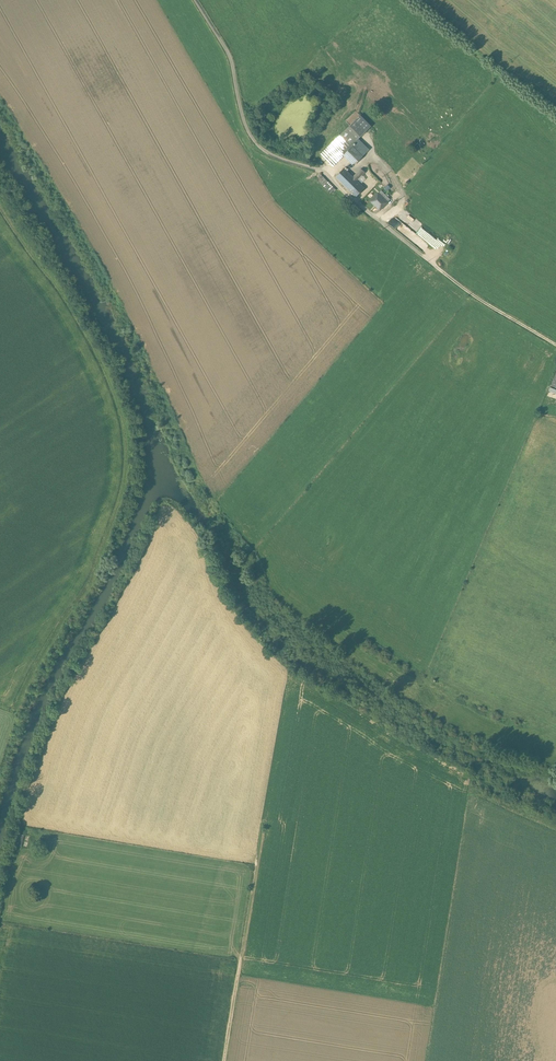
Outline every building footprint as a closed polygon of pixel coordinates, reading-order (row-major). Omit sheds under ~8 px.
[(371,126),(360,115),(355,120),(366,131),(371,126)] [(355,120),(350,125),(361,136),(366,131),(355,120)] [(350,125),(340,135),(346,140),(351,146),(357,140),(361,136),(350,125)] [(340,135),(321,154),(326,160),(346,140),(340,135)] [(346,140),(326,160),(332,166),(344,155),(352,147),(351,146),(346,140)] [(367,151),(357,140),(351,146),(359,153),(361,156),(367,151)] [(359,153),(352,147),(344,155),(350,161),(354,165),(362,157),(361,156),(359,153)] [(353,177),(344,168),(335,177),(348,190),(357,181),(353,177)] [(365,172),(361,169),(356,174),(360,177),(365,172)] [(328,182),(322,176),(318,180),(324,186),(328,182)] [(357,181),(348,190),(355,197),(364,188),(357,181)] [(328,182),(324,186),(331,193),(335,189),(328,182)] [(388,202),(378,193),(370,201),(380,210),(388,202)]
